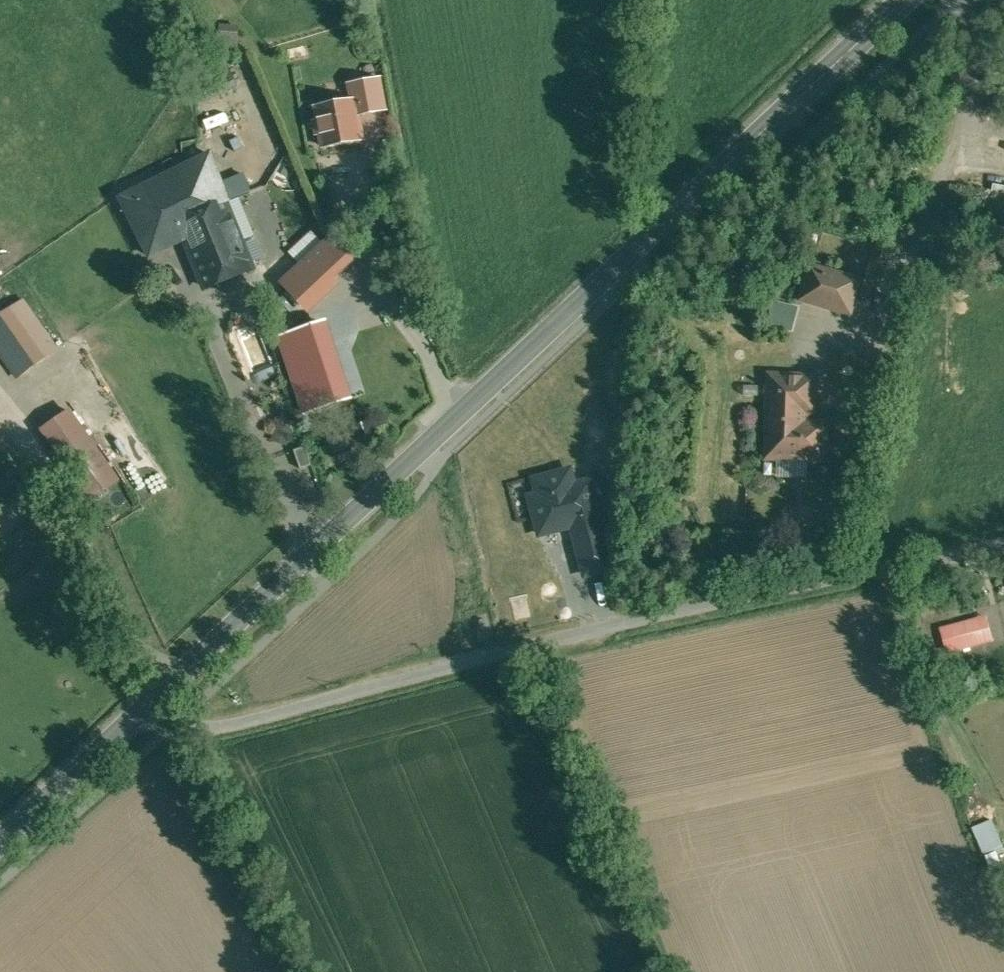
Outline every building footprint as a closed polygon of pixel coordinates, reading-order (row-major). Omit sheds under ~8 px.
[(215,25),(215,48),(235,49),(235,25),(215,25)] [(201,101),(236,88),(229,70),(195,84),(201,101)] [(349,92),(350,105),(361,104),(363,123),(384,121),(381,89),(349,92)] [(350,105),(316,108),(320,154),(365,150),(363,123),(361,104),(350,105)] [(211,154),(122,198),(151,256),(186,238),(180,223),(226,203),(230,202),(211,154)] [(992,183),(989,191),(1003,197),(1003,188),(992,183)] [(226,203),(180,223),(186,238),(207,288),(253,269),(226,203)] [(335,237),(285,285),(304,305),(355,257),(335,237)] [(859,281),(812,268),(804,298),(850,311),(859,281)] [(23,299),(0,316),(0,351),(18,377),(57,349),(23,299)] [(765,325),(791,330),(796,306),(770,301),(765,325)] [(325,315),(270,333),(278,357),(333,339),(325,315)] [(265,323),(253,326),(259,345),(271,342),(265,323)] [(816,378),(772,377),(769,457),(825,458),(826,424),(804,424),(805,411),(815,402),(816,378)] [(118,479),(72,412),(45,431),(91,498),(118,479)] [(305,443),(294,446),(301,469),(312,465),(305,443)] [(28,477),(27,476),(0,444),(0,499),(28,477)] [(774,463),(774,477),(806,477),(806,463),(774,463)] [(570,472),(537,480),(548,522),(572,515),(581,513),(570,472)] [(595,509),(581,513),(572,515),(575,526),(574,526),(575,530),(599,523),(595,509)] [(572,515),(550,521),(552,532),(574,526),(575,526),(572,515)] [(575,530),(574,530),(580,552),(580,551),(596,547),(605,545),(599,523),(575,530)] [(550,555),(546,543),(541,544),(544,557),(550,555)] [(605,545),(596,547),(598,557),(607,554),(605,545)] [(596,547),(580,551),(586,572),(601,568),(598,557),(596,547)] [(937,629),(944,655),(992,642),(984,616),(937,629)] [(970,827),(990,878),(1001,874),(992,851),(1000,848),(989,820),(970,827)]
